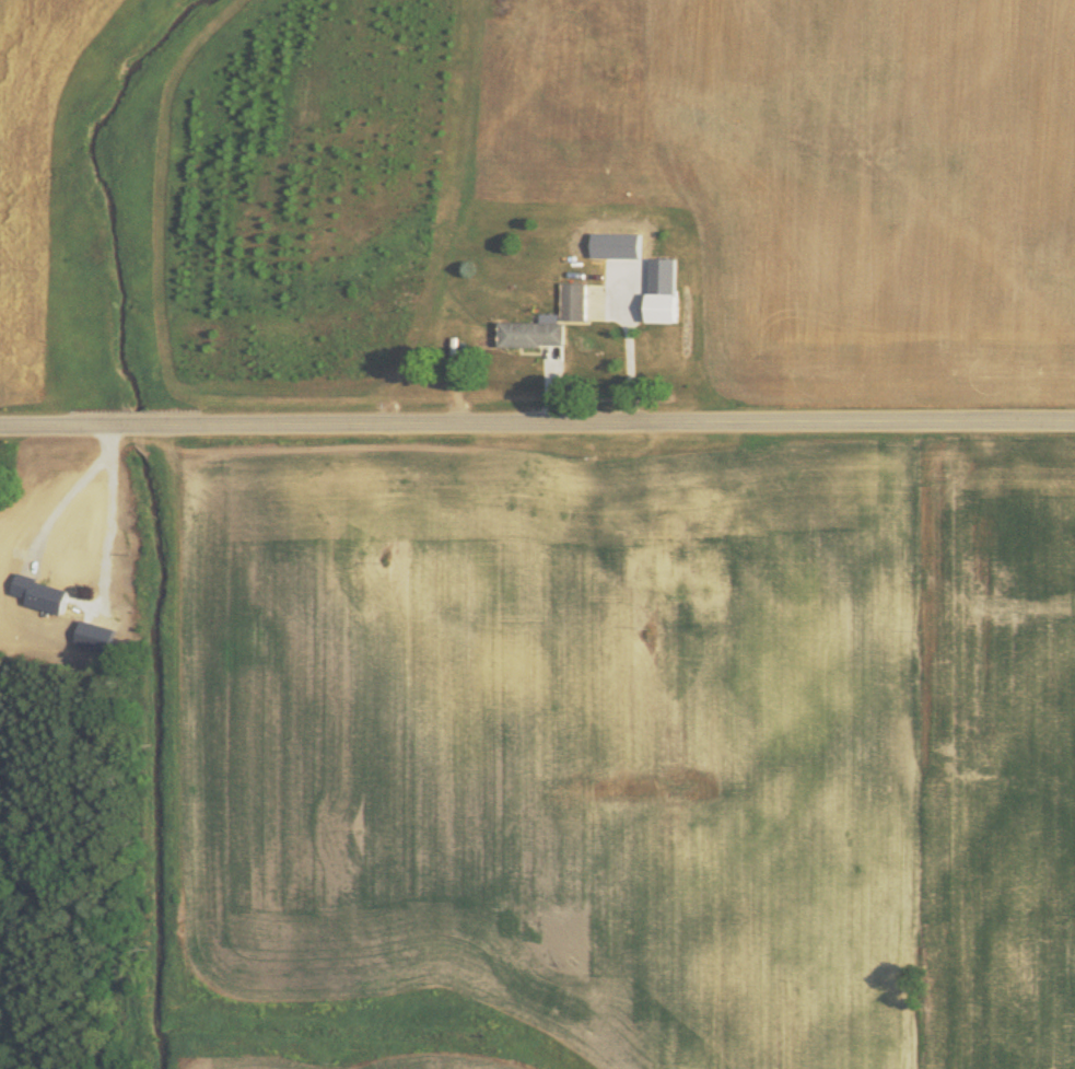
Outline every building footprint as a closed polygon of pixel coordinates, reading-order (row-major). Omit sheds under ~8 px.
[(646,321),(675,322),(677,258),(648,257),(646,321)] [(587,283),(562,282),(561,319),(586,320),(587,283)] [(498,321),(498,348),(543,349),(543,344),(563,344),(564,321),(559,321),(559,313),(540,313),(540,322),(498,321)] [(70,591),(30,580),(23,603),(63,615),(70,591)]
